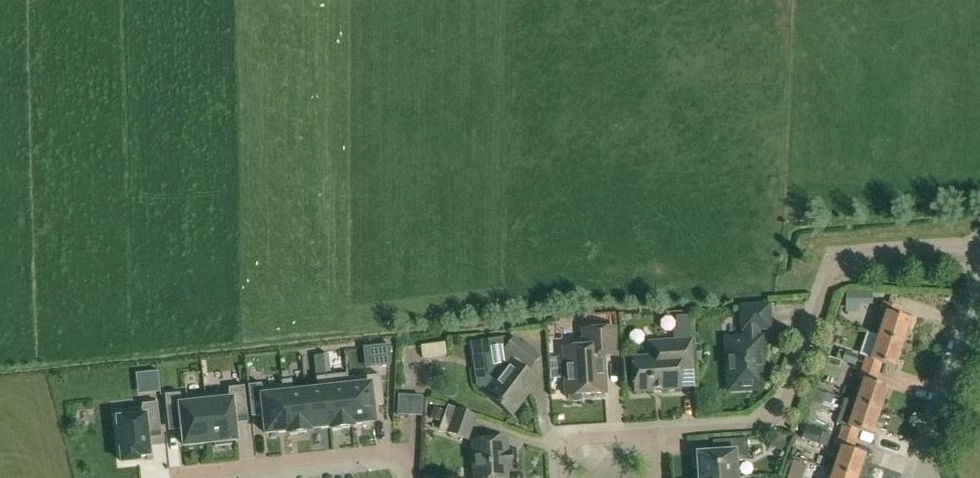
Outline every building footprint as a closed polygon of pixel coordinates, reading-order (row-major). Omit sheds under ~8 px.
[(878,337),(902,345),(911,320),(897,315),(900,307),(885,302),(881,314),(885,315),(881,325),(872,323),(869,334),(878,336),(878,337)] [(729,389),(757,388),(756,372),(762,372),(760,338),(757,338),(756,329),(770,328),(768,304),(741,306),(742,330),(743,330),(744,339),(726,340),(729,389)] [(565,395),(568,395),(569,398),(572,401),(578,400),(580,397),(580,394),(605,393),(603,356),(616,356),(615,327),(582,329),(583,346),(563,347),(565,395)] [(511,414),(537,380),(527,372),(539,356),(514,337),(510,342),(503,337),(482,340),(486,372),(496,380),(485,394),(511,414)] [(863,368),(878,373),(881,363),(895,367),(902,345),(878,337),(871,358),(867,357),(863,368)] [(635,391),(680,388),(679,369),(693,368),(691,339),(648,341),(649,356),(632,357),(635,391)] [(391,364),(391,345),(379,346),(381,365),(391,364)] [(846,352),(842,361),(855,365),(858,356),(846,352)] [(316,378),(325,377),(323,353),(313,354),(316,378)] [(841,361),(829,357),(826,366),(838,370),(841,361)] [(875,383),(878,373),(863,368),(859,380),(863,381),(856,403),(880,411),(888,387),(875,383)] [(559,389),(558,369),(547,369),(548,390),(559,389)] [(347,374),(325,377),(331,430),(352,427),(347,374)] [(348,374),(347,374),(352,427),(353,427),(353,424),(374,422),(373,406),(383,405),(380,375),(348,379),(348,374)] [(317,390),(305,391),(310,432),(310,429),(330,427),(330,430),(331,430),(325,377),(316,378),(317,390)] [(292,380),(282,381),(288,434),(310,432),(305,391),(293,393),(292,380)] [(261,384),(248,385),(251,417),(264,416),(265,434),(287,432),(287,434),(288,434),(282,381),(281,381),(282,386),(262,388),(261,384)] [(229,392),(205,395),(210,443),(214,443),(214,447),(232,445),(231,441),(236,440),(234,419),(248,418),(244,386),(229,388),(229,392)] [(802,421),(832,431),(836,418),(827,415),(834,397),(813,390),(802,421)] [(423,392),(399,391),(399,411),(422,413),(423,392)] [(210,443),(205,395),(180,397),(180,393),(165,395),(168,426),(182,425),(184,446),(210,443)] [(142,408),(116,411),(122,463),(139,461),(138,457),(149,456),(147,434),(161,433),(158,403),(142,404),(142,408)] [(872,435),(880,411),(856,403),(848,426),(843,424),(840,435),(855,440),(859,430),(872,435)] [(445,410),(435,406),(431,417),(440,421),(445,410)] [(467,439),(476,416),(447,406),(439,429),(467,439)] [(827,449),(832,431),(802,421),(795,439),(827,449)] [(824,469),(833,471),(834,470),(857,477),(865,455),(852,450),(855,440),(840,435),(836,448),(840,450),(837,460),(828,457),(804,450),(801,460),(824,469)] [(510,451),(505,451),(504,438),(472,440),(474,477),(507,477),(506,464),(511,464),(510,451)] [(736,477),(735,461),(748,460),(747,439),(720,440),(720,452),(697,453),(697,455),(693,458),(694,467),(698,469),(698,477),(720,477),(736,477)]
